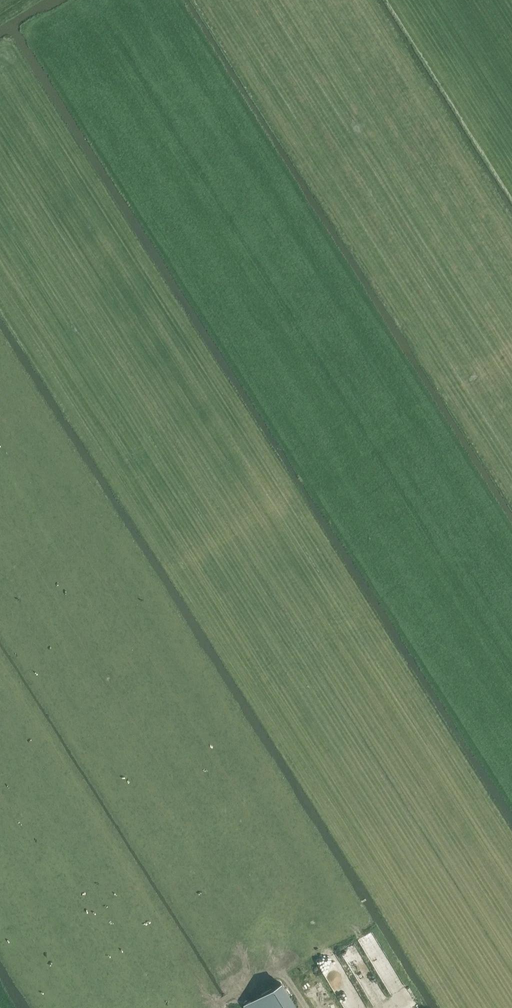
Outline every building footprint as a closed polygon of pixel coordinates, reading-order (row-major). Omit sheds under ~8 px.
[(290,966),(297,974),(311,961),(304,953),(290,966)] [(246,1004),(248,1007),(297,1007),(281,982),(246,1004)]
